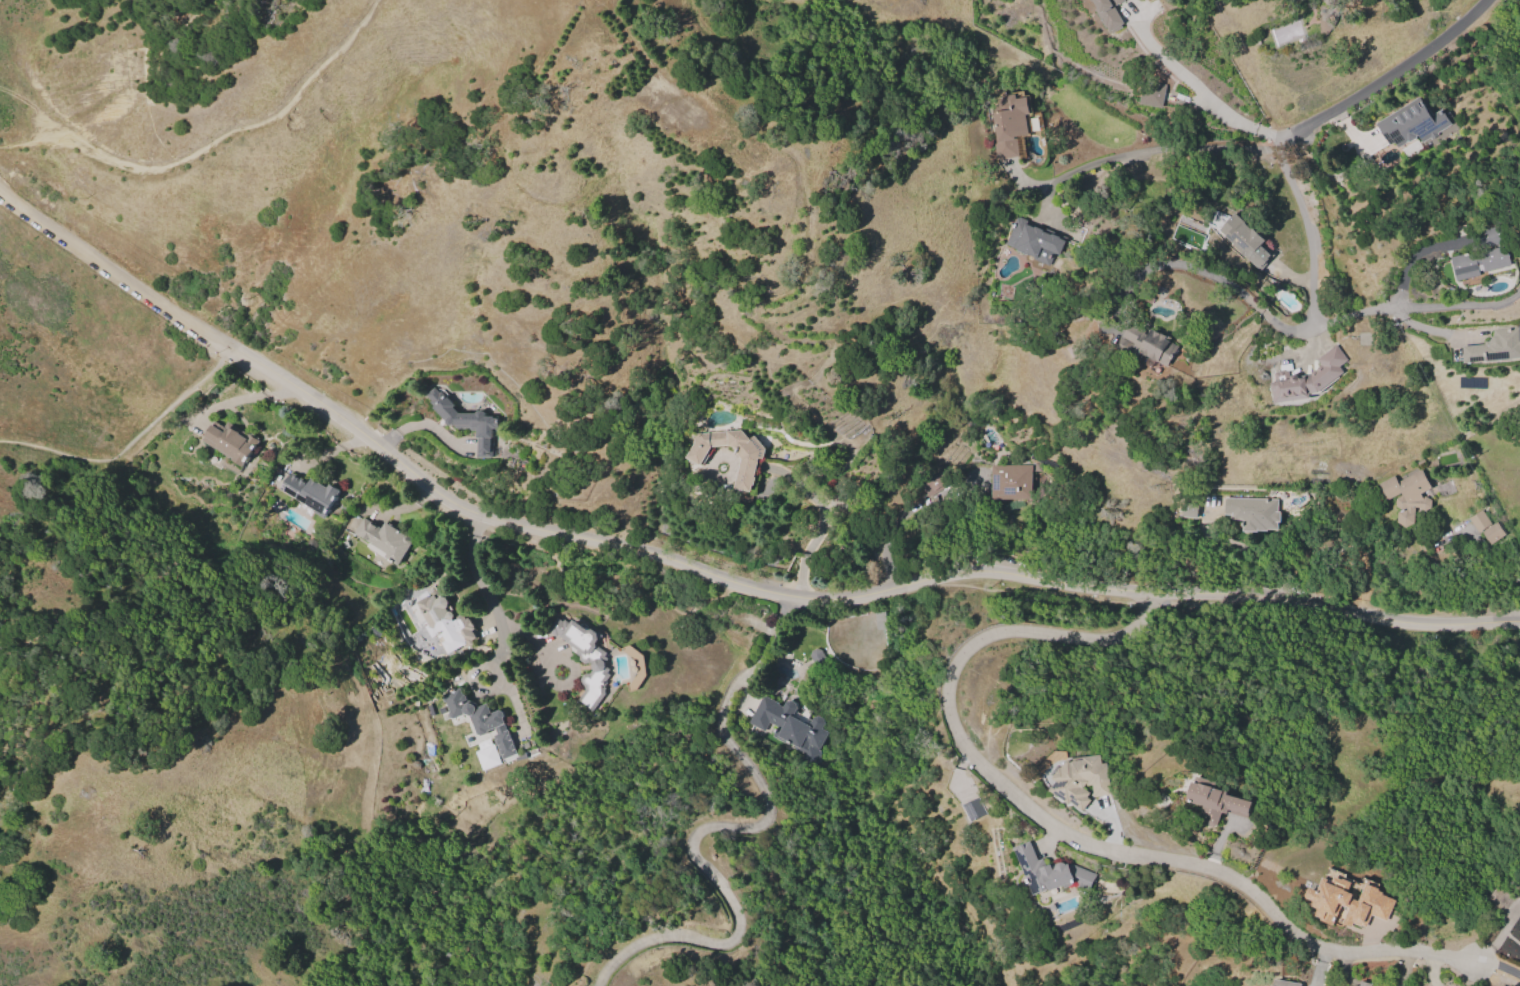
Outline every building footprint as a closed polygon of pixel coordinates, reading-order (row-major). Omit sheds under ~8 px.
[(1097,7),(1093,0),(1121,0),(1115,4),(1114,2),(1111,3),(1123,23),(1120,24),(1121,26),(1113,31),(1112,29),(1110,30),(1108,26),(1105,27),(1094,9),(1097,7)] [(1164,84),(1142,80),(1138,103),(1160,107),(1164,84)] [(1018,156),(995,159),(991,139),(995,138),(992,123),(990,124),(988,112),(996,111),(994,100),(996,100),(995,92),(1003,91),(1003,94),(1022,91),(1023,97),(1027,96),(1030,114),(1025,115),(1028,134),(1015,136),(1018,156)] [(1374,123),(1418,96),(1429,115),(1440,108),(1450,123),(1435,132),(1437,134),(1429,139),(1428,137),(1420,142),(1419,140),(1416,141),(1414,138),(1409,141),(1405,140),(1395,147),(1392,142),(1387,145),(1374,123)] [(1216,229),(1232,212),(1249,228),(1251,226),(1264,239),(1261,242),(1273,254),(1258,270),(1244,257),(1245,256),(1243,254),(1242,255),(1237,251),(1238,250),(1223,235),(1216,229)] [(1004,244),(1015,216),(1018,217),(1018,216),(1026,219),(1026,221),(1045,229),(1045,228),(1065,236),(1064,240),(1065,240),(1059,255),(1054,253),(1049,265),(1033,258),(1033,256),(1004,244)] [(1503,242),(1484,247),(1479,230),(1499,224),(1503,242)] [(1479,274),(1456,281),(1449,257),(1470,251),(1472,258),(1479,256),(1478,252),(1505,245),(1510,264),(1484,271),(1482,264),(1476,265),(1479,274)] [(1150,328),(1159,333),(1160,332),(1165,335),(1165,334),(1170,337),(1168,341),(1177,346),(1166,366),(1154,360),(1148,357),(1148,356),(1146,354),(1146,355),(1140,352),(1141,350),(1138,349),(1139,347),(1132,343),(1128,350),(1114,342),(1127,319),(1148,330),(1150,328)] [(1519,338),(1519,357),(1511,358),(1511,359),(1485,362),(1485,360),(1463,362),(1461,345),(1483,344),(1483,341),(1488,340),(1492,336),(1491,328),(1496,328),(1495,324),(1515,322),(1515,326),(1518,326),(1519,338)] [(1342,371),(1317,391),(1308,393),(1309,397),(1273,403),(1270,388),(1269,382),(1275,381),(1273,372),(1277,371),(1278,370),(1279,370),(1278,365),(1289,363),(1290,368),(1283,370),(1287,370),(1289,377),(1290,375),(1295,374),(1297,376),(1297,378),(1302,377),(1302,375),(1309,374),(1309,372),(1313,369),(1315,370),(1315,369),(1316,367),(1319,364),(1320,365),(1316,359),(1334,344),(1346,359),(1338,366),(1342,371)] [(491,456),(476,456),(476,430),(470,430),(468,428),(468,427),(454,427),(454,425),(447,425),(430,406),(430,399),(425,394),(433,386),(438,391),(439,390),(454,405),(452,407),(457,412),(474,412),(476,409),(480,409),(483,413),(483,415),(491,415),(491,417),(495,417),(495,420),(497,420),(497,426),(495,426),(495,429),(490,429),(491,456)] [(201,440),(213,420),(223,426),(227,421),(248,434),(249,432),(258,438),(257,439),(259,440),(242,466),(201,440)] [(751,490),(735,487),(741,457),(736,452),(739,449),(727,444),(710,446),(700,464),(684,456),(693,442),(692,432),(716,430),(731,430),(739,429),(747,437),(752,435),(764,447),(762,458),(758,457),(754,476),(756,476),(754,484),(752,484),(751,490)] [(991,464),(1031,465),(1030,499),(991,499),(991,464)] [(951,482),(926,497),(918,483),(942,468),(951,482)] [(1376,483),(1392,475),(1396,482),(1420,469),(1429,488),(1419,493),(1421,497),(1423,496),(1430,499),(1430,506),(1423,511),(1417,507),(1412,507),(1412,512),(1413,522),(1404,527),(1396,522),(1395,512),(1400,510),(1393,506),(1394,498),(1400,494),(1399,492),(1385,500),(1376,483)] [(323,518),(311,511),(312,509),(279,489),(289,471),(307,482),(310,477),(326,487),(328,483),(340,490),(324,516),(323,518)] [(1223,497),(1276,498),(1275,511),(1278,511),(1277,521),(1275,521),(1275,529),(1265,528),(1265,530),(1254,530),(1254,531),(1240,530),(1240,519),(1228,519),(1228,514),(1222,513),(1223,497)] [(1195,517),(1180,516),(1181,501),(1196,502),(1195,517)] [(1490,524),(1481,509),(1467,517),(1477,532),(1490,524)] [(406,533),(411,537),(410,539),(412,541),(397,565),(384,556),(386,553),(353,532),(362,517),(380,528),(385,520),(395,527),(394,528),(405,534),(406,533)] [(1505,533),(1490,544),(1481,532),(1496,521),(1505,533)] [(308,549),(304,546),(303,542),(306,539),(309,538),(313,540),(314,544),(311,548),(308,549)] [(473,643),(468,646),(467,644),(463,646),(461,642),(458,643),(456,639),(452,642),(449,638),(445,640),(440,632),(431,638),(425,626),(427,624),(416,602),(430,594),(430,591),(435,589),(438,589),(441,596),(444,597),(456,619),(456,616),(460,614),(463,615),(465,618),(467,617),(468,619),(469,619),(474,628),(471,629),(475,637),(471,639),(473,643)] [(875,629),(873,609),(883,608),(885,628),(875,629)] [(547,630),(557,616),(562,620),(564,618),(570,622),(573,618),(587,629),(592,628),(596,632),(597,631),(602,634),(594,645),(605,652),(603,655),(607,657),(603,662),(604,663),(608,669),(606,672),(609,674),(605,680),(607,681),(603,686),(605,687),(604,689),(605,692),(590,712),(576,701),(584,689),(584,686),(580,683),(579,678),(582,673),(588,672),(588,673),(592,669),(578,658),(578,656),(569,649),(570,644),(556,633),(555,636),(547,630)] [(819,649),(824,657),(823,662),(817,665),(813,663),(809,655),(810,650),(815,648),(819,649)] [(523,750),(526,757),(515,760),(513,754),(502,759),(491,729),(487,730),(488,731),(485,732),(486,733),(481,735),(477,734),(470,715),(464,713),(452,718),(449,717),(448,713),(449,711),(446,702),(443,700),(442,696),(444,693),(460,687),(462,694),(465,695),(467,700),(469,700),(477,703),(479,706),(487,703),(491,712),(498,709),(502,711),(503,715),(502,718),(516,753),(523,750)] [(748,722),(763,694),(778,703),(777,704),(782,706),(785,701),(790,700),(794,702),(796,707),(791,716),(807,725),(812,717),(817,715),(821,718),(823,723),(820,728),(826,732),(816,750),(818,751),(817,751),(819,752),(817,755),(818,755),(814,763),(813,763),(810,767),(798,760),(802,753),(771,736),(776,726),(768,722),(763,731),(748,722)] [(474,743),(480,769),(497,764),(491,738),(474,743)] [(1067,804),(1048,790),(1055,781),(1051,778),(1059,767),(1060,768),(1066,759),(1069,762),(1070,761),(1081,759),(1081,756),(1097,754),(1099,763),(1104,762),(1108,794),(1092,797),(1090,784),(1084,785),(1083,784),(1081,787),(1088,792),(1085,796),(1089,799),(1081,811),(1068,802),(1067,804)] [(1195,775),(1214,781),(1212,787),(1225,791),(1225,794),(1249,801),(1245,817),(1224,811),(1224,812),(1219,811),(1216,824),(1213,826),(1209,825),(1207,822),(1209,817),(1200,815),(1203,805),(1190,802),(1190,803),(1186,802),(1187,801),(1185,801),(1190,781),(1193,782),(1195,775)] [(961,804),(969,821),(984,814),(977,797),(961,804)] [(1032,895),(1013,847),(1029,840),(1037,860),(1042,858),(1045,865),(1049,863),(1050,865),(1056,862),(1058,862),(1059,862),(1060,861),(1060,862),(1061,862),(1062,862),(1063,863),(1067,862),(1094,874),(1088,889),(1081,886),(1080,888),(1068,882),(1049,890),(1048,888),(1032,895)] [(1393,900),(1385,920),(1369,913),(1364,926),(1360,924),(1359,926),(1352,922),(1350,926),(1341,922),(1348,907),(1340,904),(1331,925),(1319,919),(1319,917),(1314,915),(1317,908),(1310,906),(1313,900),(1306,897),(1307,896),(1304,895),(1308,887),(1309,887),(1310,886),(1317,889),(1320,882),(1319,881),(1322,875),(1331,879),(1333,876),(1340,879),(1341,878),(1350,882),(1346,891),(1351,893),(1349,898),(1357,901),(1364,883),(1376,889),(1376,890),(1380,892),(1380,894),(1393,900)] [(1300,983),(1299,985),(1272,985),(1273,978),(1300,983)]
